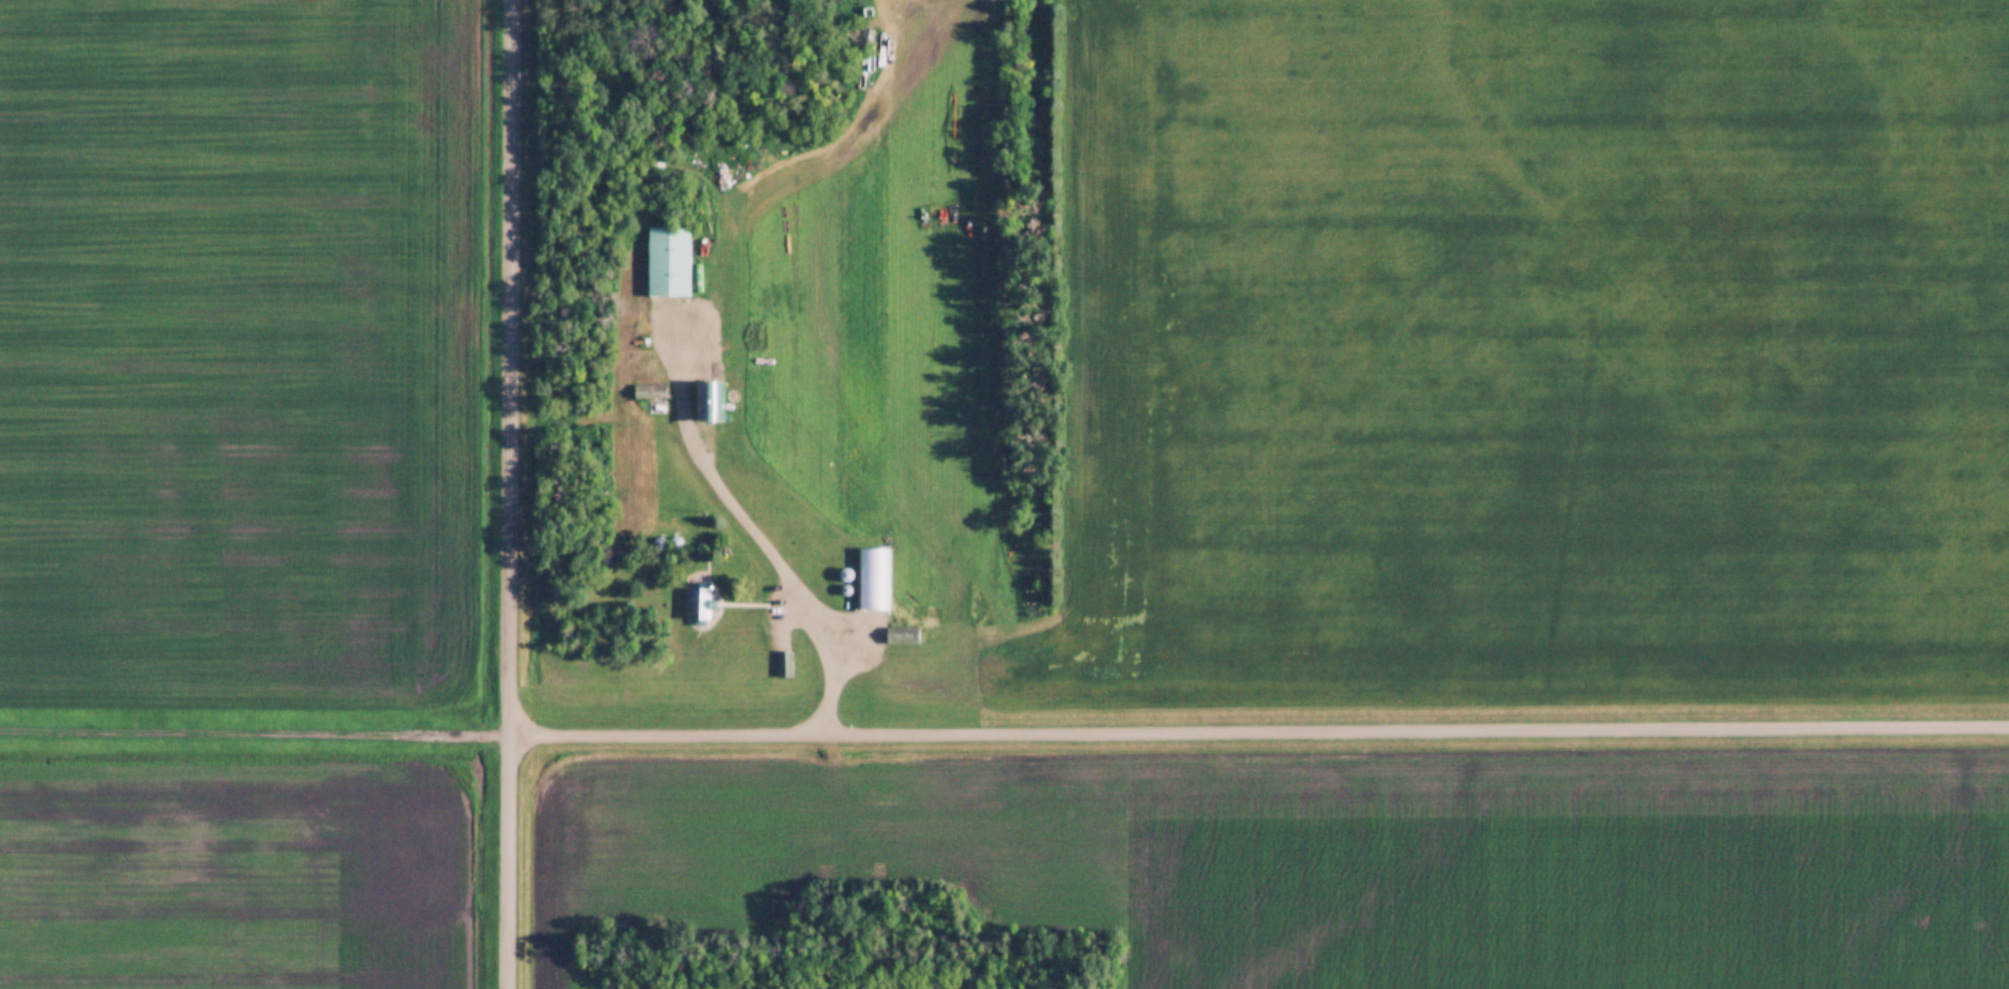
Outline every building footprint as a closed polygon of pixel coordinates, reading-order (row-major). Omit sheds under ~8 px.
[(674,297),(693,297),(694,229),(674,229),(674,297)]
